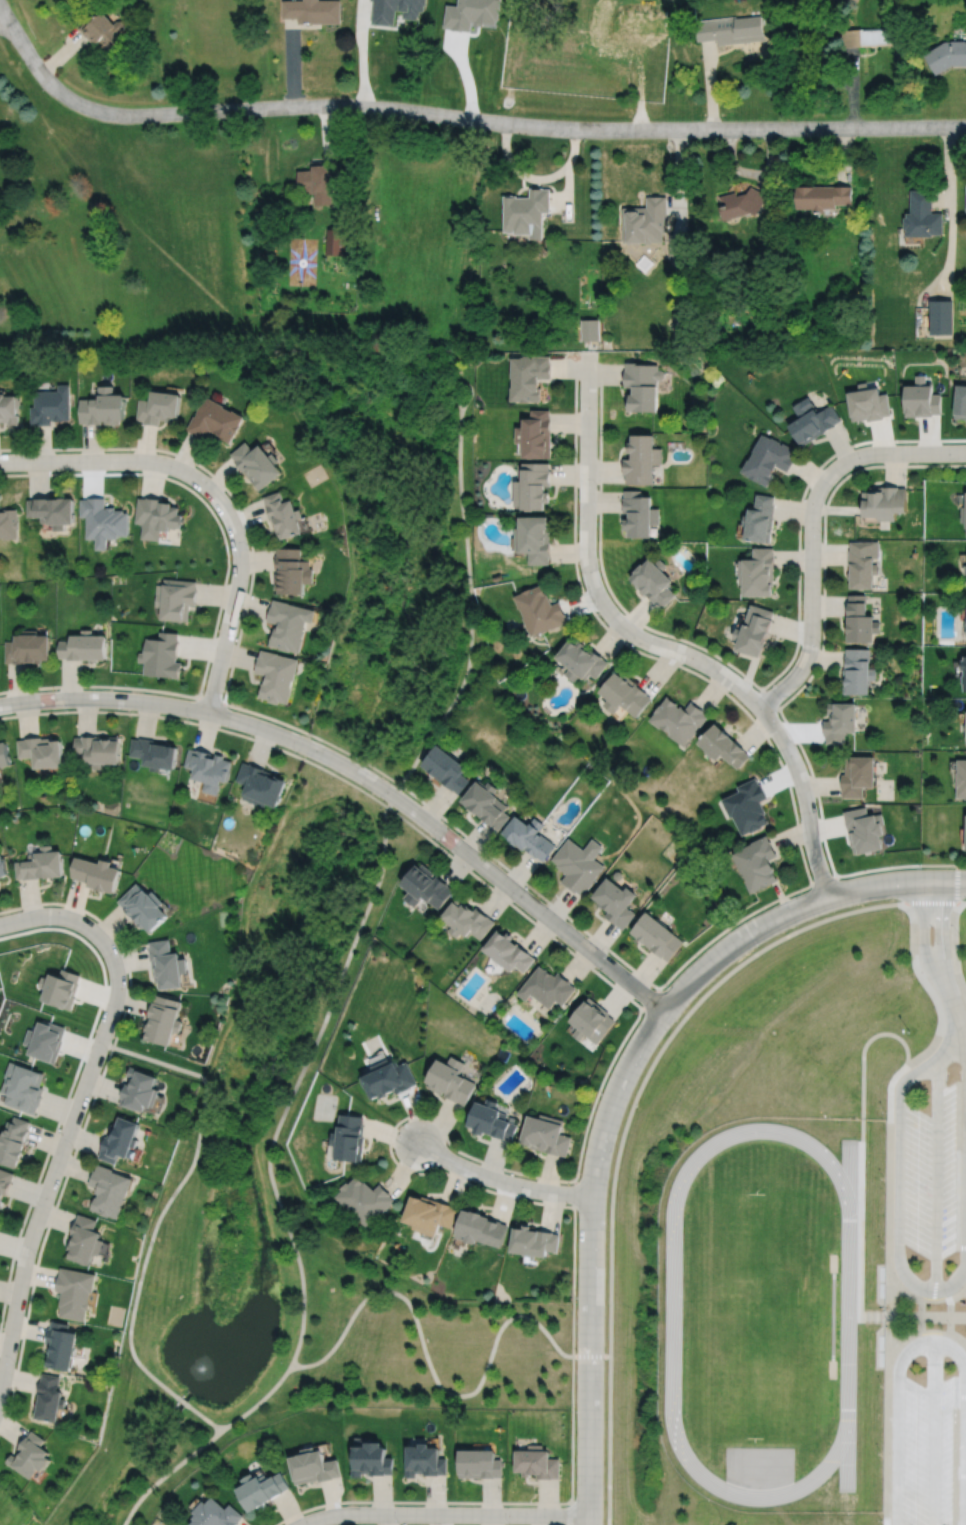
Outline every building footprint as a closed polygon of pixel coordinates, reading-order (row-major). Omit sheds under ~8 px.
[(281,17),(297,17),(297,22),(340,22),(340,0),(281,0),(281,17)] [(371,21),(376,22),(376,23),(390,24),(390,23),(394,23),(396,9),(401,9),(401,8),(404,9),(403,16),(418,18),(418,13),(420,13),(421,9),(424,9),(425,3),(427,3),(427,0),(373,0),(371,21)] [(115,20),(113,22),(101,10),(80,30),(93,44),(99,39),(100,40),(102,42),(100,43),(104,47),(106,46),(109,49),(123,36),(119,31),(123,27),(123,23),(120,20),(115,20)] [(694,23),(696,41),(716,39),(717,45),(762,39),(760,16),(736,19),(736,18),(694,23)] [(841,31),(842,46),(862,45),(902,42),(901,26),(894,27),(894,25),(884,25),(884,28),(861,29),(841,31)] [(936,72),(952,63),(965,63),(965,41),(965,39),(945,39),(924,51),(936,72)] [(296,170),(298,191),(303,191),(303,193),(313,193),(314,204),(331,203),(330,190),(333,190),(333,177),(338,177),(337,162),(335,163),(334,159),(310,161),(311,169),(296,170)] [(795,184),(795,207),(811,207),(811,211),(823,211),(823,207),(835,207),(835,203),(851,203),(851,184),(795,184)] [(746,192),(736,195),(734,191),(718,196),(721,206),(719,206),(723,220),(751,212),(756,214),(767,194),(750,185),(746,192)] [(502,195),(502,231),(506,231),(506,232),(512,232),(512,233),(527,233),(527,239),(541,239),(541,212),(548,212),(548,188),(541,188),(541,187),(528,187),(528,197),(515,197),(515,195),(502,195)] [(910,188),(910,211),(906,211),(906,216),(903,216),(903,227),(906,227),(906,235),(932,235),(932,233),(943,233),(942,211),(932,211),(932,188),(910,188)] [(645,197),(645,207),(621,207),(622,242),(643,242),(643,243),(650,243),(650,242),(661,242),(661,231),(663,231),(663,215),(665,215),(665,196),(645,197)] [(327,228),(325,254),(343,255),(345,229),(327,228)] [(668,234),(668,258),(687,258),(687,234),(668,234)] [(930,299),(930,333),(954,333),(953,299),(930,299)] [(677,315),(669,326),(677,332),(685,322),(677,315)] [(580,320),(580,341),(598,341),(598,320),(580,320)] [(511,358),(511,378),(513,378),(512,387),(511,387),(511,401),(518,401),(518,403),(528,403),(528,402),(539,402),(540,388),(537,388),(537,379),(550,380),(550,364),(548,364),(548,357),(531,357),(531,359),(529,359),(529,358),(527,358),(527,357),(521,356),(521,357),(519,357),(519,358),(511,358)] [(661,370),(657,370),(657,365),(644,365),(644,363),(625,363),(625,371),(623,371),(623,388),(631,388),(631,395),(628,395),(628,401),(626,401),(626,412),(656,413),(656,380),(661,380),(664,377),(664,373),(661,370)] [(905,385),(905,416),(932,416),(932,414),(940,414),(940,394),(932,394),(932,382),(925,382),(925,374),(915,375),(915,385),(905,385)] [(847,392),(851,417),(852,421),(867,418),(867,421),(883,418),(882,416),(890,415),(887,393),(879,394),(878,387),(867,389),(866,382),(857,383),(858,391),(847,392)] [(30,406),(30,424),(37,424),(37,425),(51,425),(51,419),(53,419),(53,420),(63,420),(63,419),(70,419),(70,384),(58,384),(58,391),(34,391),(34,406),(30,406)] [(80,398),(80,423),(87,423),(87,424),(103,424),(103,420),(105,420),(105,424),(121,424),(121,420),(125,420),(125,394),(114,394),(114,386),(99,385),(99,399),(80,398)] [(952,416),(953,416),(953,419),(965,420),(965,387),(955,386),(952,416)] [(8,421),(8,424),(18,424),(18,414),(17,415),(17,408),(18,408),(18,405),(20,405),(20,399),(18,399),(18,395),(5,395),(5,390),(2,390),(2,389),(0,389),(0,421),(8,421)] [(139,398),(136,419),(144,420),(144,424),(157,425),(158,419),(164,420),(164,422),(174,423),(178,395),(148,391),(147,399),(139,398)] [(807,396),(792,406),(799,417),(787,425),(801,446),(821,433),(821,434),(835,424),(834,423),(841,419),(830,404),(818,412),(807,396)] [(204,397),(199,406),(198,405),(194,413),(195,414),(194,417),(192,416),(185,430),(191,433),(190,435),(204,442),(210,431),(211,431),(211,432),(218,436),(217,438),(228,444),(242,417),(230,411),(230,412),(221,407),(222,406),(204,397)] [(530,411),(530,420),(521,420),(521,427),(516,427),(516,444),(524,444),(524,460),(544,460),(544,459),(550,459),(550,419),(549,419),(549,411),(530,411)] [(761,433),(751,451),(752,452),(748,460),(747,459),(740,472),(748,476),(748,477),(757,482),(757,481),(767,487),(774,474),(771,472),(775,465),(787,471),(795,457),(793,457),(797,450),(782,442),(781,444),(779,443),(780,442),(771,437),(770,438),(761,433)] [(630,436),(652,436),(652,449),(661,449),(661,465),(652,465),(652,485),(625,485),(625,476),(622,476),(622,460),(630,460),(630,454),(626,454),(626,443),(630,443),(630,436)] [(244,442),(229,454),(234,460),(233,461),(242,472),(243,472),(259,492),(281,473),(274,465),(277,462),(271,454),(267,457),(258,446),(252,451),(244,442)] [(518,464),(518,478),(523,478),(523,482),(515,482),(515,507),(522,507),(522,512),(542,512),(542,505),(544,505),(544,494),(543,494),(543,487),(549,487),(549,471),(548,471),(548,464),(518,464)] [(863,492),(862,518),(878,518),(878,521),(895,521),(896,513),(906,513),(906,488),(898,488),(898,486),(882,486),(882,487),(871,487),(870,492),(863,492)] [(263,497),(266,505),(264,506),(270,521),(273,520),(275,526),(273,526),(278,541),(281,540),(281,541),(301,534),(297,520),(302,519),(299,510),(294,512),(291,501),(284,503),(280,492),(263,497)] [(623,492),(623,499),(622,499),(622,514),(627,514),(627,521),(623,521),(623,531),(627,531),(627,540),(649,540),(649,525),(658,525),(658,509),(650,509),(650,498),(640,498),(640,492),(623,492)] [(756,494),(753,510),(748,509),(743,540),(766,544),(766,542),(769,543),(773,518),(772,518),(774,505),(773,504),(774,496),(756,494)] [(80,499),(80,517),(86,517),(86,539),(97,539),(97,550),(108,550),(108,539),(119,539),(119,536),(129,536),(129,512),(125,512),(125,510),(116,510),(116,507),(107,507),(107,508),(105,508),(105,497),(87,497),(87,499),(80,499)] [(139,498),(135,523),(143,524),(142,527),(143,528),(142,539),(161,541),(162,532),(170,533),(171,527),(173,527),(172,528),(178,529),(178,528),(182,528),(183,519),(181,519),(181,515),(177,515),(178,508),(173,508),(173,503),(163,502),(164,499),(146,497),(146,498),(139,498)] [(27,499),(27,517),(41,517),(41,523),(49,523),(49,525),(54,525),(54,531),(66,531),(66,525),(75,525),(75,499),(67,499),(67,498),(34,498),(34,499),(27,499)] [(4,538),(4,539),(18,539),(18,529),(19,529),(19,520),(18,520),(18,508),(4,509),(5,511),(0,512),(0,538),(4,538)] [(519,518),(520,529),(515,529),(516,553),(520,553),(520,554),(529,554),(529,566),(548,566),(548,559),(549,559),(549,543),(548,543),(548,527),(546,527),(546,518),(519,518)] [(849,541),(849,550),(848,550),(848,565),(850,565),(850,573),(848,573),(848,580),(850,580),(850,590),(873,590),(873,574),(877,574),(877,564),(873,564),(873,558),(878,558),(878,541),(849,541)] [(752,548),(752,561),(738,561),(738,586),(742,586),(742,598),(771,598),(771,587),(773,587),(773,548),(752,548)] [(277,549),(276,557),(275,557),(275,572),(278,572),(278,574),(275,574),(274,590),(277,590),(277,596),(302,597),(303,585),(312,585),(313,570),(310,570),(310,563),(300,562),(300,550),(277,549)] [(658,561),(654,564),(652,561),(651,562),(649,560),(642,567),(640,566),(632,574),(634,575),(628,581),(644,596),(645,595),(654,605),(655,604),(661,610),(675,596),(666,587),(671,583),(661,573),(665,569),(665,566),(660,561),(658,561)] [(157,585),(155,607),(162,607),(161,621),(186,623),(186,621),(189,622),(190,605),(196,605),(198,590),(196,589),(197,581),(164,579),(164,585),(157,585)] [(540,586),(531,590),(531,589),(522,593),(523,594),(514,598),(519,611),(521,610),(525,619),(523,620),(528,631),(531,630),(534,638),(566,624),(563,618),(565,617),(558,603),(550,606),(545,595),(544,596),(540,586)] [(848,595),(848,603),(849,603),(848,641),(875,641),(875,631),(881,631),(881,620),(875,620),(875,613),(867,613),(867,605),(865,605),(865,595),(848,595)] [(273,600),(271,608),(270,608),(267,620),(279,623),(278,627),(275,626),(274,632),(272,631),(269,643),(280,646),(280,647),(291,650),(292,648),(301,650),(304,638),(303,637),(306,624),(312,625),(315,612),(288,606),(288,604),(273,600)] [(751,602),(743,627),(736,625),(732,638),(738,640),(736,646),(761,654),(763,647),(764,647),(766,640),(765,639),(768,632),(769,632),(773,617),(772,616),(774,610),(751,602)] [(60,639),(59,656),(67,656),(67,658),(84,658),(84,657),(90,657),(90,661),(99,661),(99,656),(109,656),(109,637),(92,637),(92,630),(82,630),(82,636),(71,636),(71,639),(60,639)] [(14,636),(14,641),(5,641),(5,661),(13,661),(13,662),(28,662),(28,659),(35,659),(35,661),(43,661),(43,657),(51,657),(51,637),(38,637),(38,636),(37,636),(37,631),(21,631),(21,636),(20,636),(14,636)] [(140,651),(139,660),(145,661),(145,673),(180,676),(181,669),(183,669),(183,660),(177,660),(177,656),(178,656),(180,639),(179,638),(179,633),(160,632),(160,637),(146,636),(145,651),(140,651)] [(569,636),(555,654),(569,665),(564,672),(574,680),(579,673),(585,678),(590,672),(596,676),(608,661),(602,656),(592,647),(590,650),(583,645),(585,643),(579,638),(576,642),(569,636)] [(846,647),(846,654),(845,654),(845,668),(844,668),(843,692),(870,692),(870,679),(876,679),(876,667),(870,667),(870,658),(870,647),(846,647)] [(262,648),(260,656),(258,655),(255,671),(267,674),(265,683),(262,682),(259,695),(270,698),(269,700),(280,702),(280,700),(289,702),(292,688),(291,688),(293,679),(295,679),(299,657),(279,653),(279,652),(262,648)] [(615,669),(599,689),(608,696),(603,702),(614,711),(622,703),(627,707),(626,708),(636,716),(652,697),(647,693),(648,692),(621,670),(619,672),(615,669)] [(667,695),(661,704),(660,703),(654,710),(655,711),(649,719),(660,727),(661,725),(669,731),(668,732),(684,745),(690,737),(691,738),(697,730),(696,729),(697,727),(699,728),(709,715),(703,711),(704,710),(691,700),(686,708),(681,704),(680,706),(677,704),(678,703),(667,695)] [(829,702),(829,712),(830,712),(830,720),(824,720),(824,734),(827,734),(826,742),(845,743),(846,730),(857,730),(858,701),(835,701),(835,702),(829,702)] [(717,721),(699,740),(707,748),(705,750),(711,756),(713,754),(718,758),(723,753),(738,768),(750,755),(745,750),(745,749),(730,734),(731,733),(723,726),(722,727),(717,721)] [(75,736),(74,755),(86,756),(85,762),(120,763),(120,736),(98,735),(98,734),(82,734),(82,736),(75,736)] [(18,739),(19,757),(33,756),(34,768),(63,766),(61,738),(54,738),(54,736),(42,737),(42,735),(26,737),(26,738),(18,739)] [(132,737),(129,754),(144,757),(143,765),(150,765),(149,770),(160,771),(161,767),(173,769),(176,745),(170,744),(170,742),(153,739),(154,738),(139,736),(139,738),(132,737)] [(10,764),(4,739),(0,740),(0,767),(10,764)] [(439,743),(423,764),(441,778),(440,780),(453,790),(453,789),(458,793),(469,779),(462,774),(468,766),(439,743)] [(189,748),(184,766),(195,769),(193,778),(206,781),(203,791),(218,795),(222,780),(228,781),(233,761),(223,758),(224,755),(217,753),(216,756),(211,755),(212,753),(197,749),(197,750),(189,748)] [(846,756),(846,773),(842,773),(842,790),(841,790),(841,797),(862,797),(862,790),(864,790),(864,785),(876,785),(876,755),(853,755),(853,756),(846,756)] [(957,799),(965,799),(965,759),(956,759),(957,799)] [(236,781),(248,785),(243,798),(266,807),(267,803),(278,807),(289,779),(244,762),(236,781)] [(756,777),(739,786),(741,790),(723,798),(732,816),(734,815),(744,835),(751,831),(752,832),(764,826),(763,825),(769,822),(765,813),(767,812),(761,801),(769,797),(761,783),(760,784),(756,777)] [(477,779),(461,799),(467,804),(467,805),(475,812),(476,811),(480,814),(480,815),(492,825),(493,824),(499,829),(510,815),(503,810),(507,806),(497,797),(498,796),(494,793),(498,788),(488,781),(485,785),(477,779)] [(843,812),(846,828),(847,828),(850,838),(849,838),(851,847),(852,847),(853,854),(857,853),(857,854),(882,848),(879,835),(883,835),(881,825),(884,824),(882,813),(875,815),(875,814),(868,816),(866,807),(843,812)] [(516,814),(503,832),(510,837),(509,838),(516,844),(517,843),(524,849),(525,848),(536,857),(537,856),(543,861),(555,845),(538,832),(544,824),(534,817),(529,824),(516,814)] [(734,854),(743,872),(745,871),(749,880),(747,880),(753,893),(762,889),(771,885),(770,884),(780,880),(775,870),(777,869),(772,858),(779,855),(772,840),(771,841),(768,834),(753,842),(742,848),(743,849),(734,854)] [(569,837),(552,859),(558,863),(557,865),(567,873),(561,881),(576,893),(577,891),(583,896),(595,881),(594,880),(605,866),(595,858),(604,847),(593,838),(584,849),(569,837)] [(14,862),(16,879),(23,879),(23,880),(55,878),(55,877),(62,876),(61,851),(52,851),(52,845),(40,846),(41,852),(34,853),(34,854),(28,854),(28,861),(14,862)] [(75,857),(70,876),(77,878),(76,880),(89,883),(88,886),(96,889),(96,890),(106,892),(115,894),(121,870),(111,867),(112,862),(101,859),(100,864),(75,857)] [(418,864),(408,876),(407,875),(404,879),(405,880),(403,883),(411,890),(405,897),(416,907),(424,896),(440,908),(454,890),(448,885),(449,884),(437,875),(435,878),(433,876),(436,873),(423,863),(421,866),(418,864)] [(608,876),(593,896),(599,901),(597,904),(603,909),(604,906),(609,910),(605,916),(617,925),(623,930),(636,913),(628,907),(638,894),(629,886),(626,890),(608,876)] [(137,883),(118,902),(123,907),(122,908),(133,919),(134,918),(139,923),(138,924),(143,929),(145,927),(151,933),(169,916),(160,907),(164,903),(152,891),(149,895),(137,883)] [(459,898),(456,901),(455,901),(448,910),(447,910),(444,913),(445,914),(443,917),(454,925),(449,930),(458,937),(462,932),(468,936),(469,937),(473,933),(481,940),(496,922),(477,907),(476,909),(470,905),(469,906),(459,898)] [(648,911),(632,932),(639,937),(639,938),(645,943),(646,943),(651,947),(650,948),(663,958),(664,957),(669,961),(684,941),(677,936),(678,934),(648,911)] [(500,930),(485,949),(494,956),(493,958),(503,966),(504,964),(513,972),(517,967),(524,973),(536,959),(531,955),(531,954),(519,943),(518,944),(513,940),(515,937),(509,932),(507,935),(500,930)] [(150,942),(151,951),(149,951),(150,961),(152,961),(153,970),(156,969),(157,975),(156,975),(156,983),(160,983),(161,991),(184,988),(182,975),(188,974),(186,959),(180,960),(180,954),(172,955),(170,940),(150,942)] [(540,965),(518,993),(527,1001),(532,994),(551,1009),(557,1000),(564,1005),(577,988),(571,983),(572,982),(559,972),(556,976),(547,969),(546,970),(540,965)] [(42,977),(38,986),(47,989),(43,1001),(54,1005),(55,1004),(72,1010),(77,997),(76,996),(80,983),(79,983),(81,975),(63,969),(60,976),(51,973),(49,979),(42,977)] [(156,995),(154,1003),(153,1002),(148,1020),(152,1021),(150,1026),(147,1025),(145,1033),(148,1034),(146,1041),(170,1048),(183,1003),(156,995)] [(590,997),(578,1012),(577,1011),(570,1020),(580,1027),(573,1035),(581,1041),(586,1035),(599,1045),(617,1021),(610,1015),(611,1014),(590,997)] [(28,1029),(23,1044),(31,1047),(29,1054),(56,1064),(64,1042),(62,1041),(67,1028),(49,1022),(48,1024),(41,1022),(37,1032),(28,1029)] [(439,1060),(427,1082),(430,1084),(428,1087),(443,1095),(444,1091),(446,1092),(444,1096),(458,1103),(458,1102),(465,1106),(477,1084),(460,1075),(466,1064),(452,1056),(448,1064),(439,1060)] [(363,1079),(373,1100),(380,1097),(381,1100),(389,1096),(388,1095),(395,1091),(396,1094),(418,1084),(407,1062),(399,1066),(397,1061),(391,1064),(389,1059),(371,1068),(374,1073),(363,1079)] [(11,1062),(5,1077),(7,1077),(1,1092),(8,1094),(5,1103),(36,1115),(38,1108),(40,1108),(44,1097),(42,1096),(45,1089),(41,1087),(45,1074),(11,1062)] [(130,1071),(129,1076),(132,1077),(129,1085),(127,1084),(122,1098),(123,1098),(121,1105),(136,1111),(136,1109),(147,1113),(149,1107),(154,1109),(161,1091),(158,1089),(161,1079),(140,1071),(139,1075),(130,1071)] [(477,1102),(468,1127),(476,1130),(475,1133),(485,1137),(486,1133),(506,1140),(506,1139),(513,1141),(519,1125),(506,1121),(508,1115),(502,1113),(503,1111),(497,1109),(499,1103),(488,1099),(486,1105),(477,1102)] [(340,1115),(338,1134),(332,1134),(331,1146),(337,1147),(336,1161),(358,1163),(359,1162),(362,1162),(364,1138),(363,1138),(365,1124),(363,1124),(364,1117),(340,1115)] [(530,1117),(529,1122),(527,1122),(525,1127),(527,1128),(523,1144),(530,1146),(530,1148),(560,1156),(560,1155),(567,1157),(573,1138),(563,1135),(565,1126),(564,1126),(565,1121),(542,1115),(540,1119),(530,1117)] [(12,1123),(8,1121),(3,1136),(0,1135),(0,1164),(17,1169),(20,1162),(21,1162),(24,1152),(23,1152),(26,1144),(24,1144),(29,1130),(28,1129),(31,1122),(15,1117),(12,1123)] [(122,1118),(119,1127),(113,1125),(109,1137),(107,1137),(99,1158),(117,1165),(119,1159),(120,1160),(121,1156),(131,1160),(143,1125),(122,1118)] [(97,1162),(95,1168),(93,1168),(89,1182),(97,1185),(96,1190),(99,1191),(97,1195),(95,1195),(91,1207),(101,1210),(101,1211),(109,1214),(109,1212),(119,1216),(123,1204),(122,1203),(125,1193),(127,1194),(133,1175),(113,1168),(113,1167),(97,1162)] [(2,1210),(4,1202),(3,1202),(5,1196),(7,1197),(15,1174),(0,1169),(0,1209),(2,1210)] [(337,1199),(346,1208),(347,1207),(355,1214),(354,1215),(368,1229),(377,1220),(380,1217),(380,1216),(383,1213),(384,1214),(396,1201),(391,1196),(392,1195),(380,1185),(375,1191),(366,1183),(365,1184),(357,1177),(350,1185),(348,1183),(342,1190),(343,1192),(337,1199)] [(405,1224),(415,1227),(414,1231),(435,1238),(437,1235),(439,1235),(442,1226),(452,1229),(459,1210),(452,1208),(452,1206),(438,1202),(423,1197),(422,1200),(414,1197),(405,1224)] [(464,1211),(456,1238),(467,1242),(467,1243),(477,1246),(478,1242),(502,1249),(509,1226),(502,1224),(502,1223),(484,1217),(484,1216),(473,1212),(473,1214),(464,1211)] [(78,1212),(76,1219),(75,1219),(70,1233),(74,1234),(72,1241),(70,1240),(68,1247),(71,1247),(69,1254),(90,1261),(94,1251),(99,1253),(104,1237),(99,1236),(101,1229),(94,1226),(97,1218),(78,1212)] [(515,1230),(512,1254),(548,1259),(549,1252),(558,1253),(561,1235),(554,1234),(554,1233),(538,1231),(538,1233),(532,1232),(532,1227),(524,1226),(524,1231),(515,1230)] [(61,1266),(59,1273),(56,1289),(62,1290),(59,1305),(61,1305),(59,1314),(85,1319),(87,1308),(89,1308),(90,1300),(89,1300),(90,1289),(93,1290),(96,1272),(61,1266)] [(51,1319),(50,1327),(49,1327),(46,1342),(49,1343),(45,1365),(70,1369),(78,1330),(68,1328),(69,1323),(51,1319)] [(42,1371),(41,1379),(40,1379),(37,1393),(39,1393),(35,1416),(56,1420),(59,1406),(64,1407),(66,1398),(61,1397),(62,1389),(58,1388),(60,1375),(42,1371)] [(32,1430),(27,1436),(27,1435),(18,1448),(22,1450),(17,1457),(11,1453),(6,1461),(14,1467),(15,1465),(32,1477),(37,1469),(36,1468),(38,1466),(42,1470),(51,1457),(46,1454),(49,1450),(41,1444),(45,1439),(32,1430)] [(355,1448),(355,1467),(353,1467),(353,1478),(364,1478),(364,1473),(372,1473),(372,1476),(387,1476),(387,1475),(394,1475),(394,1458),(388,1458),(388,1449),(383,1448),(383,1443),(368,1443),(368,1449),(366,1449),(366,1448),(355,1448)] [(410,1448),(409,1468),(407,1467),(407,1478),(417,1478),(417,1473),(425,1473),(425,1476),(440,1476),(440,1475),(448,1475),(448,1458),(441,1458),(441,1449),(431,1449),(431,1445),(422,1445),(422,1449),(420,1449),(420,1448),(410,1448)] [(518,1451),(518,1473),(525,1473),(525,1478),(532,1478),(532,1475),(538,1476),(538,1480),(553,1480),(553,1479),(561,1479),(561,1459),(552,1459),(552,1452),(544,1452),(545,1445),(530,1445),(530,1452),(518,1451)] [(291,1459),(297,1485),(319,1480),(319,1483),(334,1479),(334,1478),(342,1477),(338,1460),(326,1463),(323,1452),(316,1453),(315,1448),(302,1451),(303,1456),(299,1457),(291,1459)] [(460,1451),(460,1478),(503,1478),(503,1459),(497,1459),(497,1451),(460,1451)] [(242,1480),(245,1486),(237,1491),(250,1513),(285,1493),(284,1492),(290,1488),(282,1473),(269,1481),(266,1476),(260,1479),(260,1478),(255,1480),(252,1475),(242,1480)] [(192,1513),(195,1516),(192,1520),(194,1522),(192,1524),(238,1524),(239,1524),(238,1523),(243,1517),(230,1505),(225,1510),(212,1498),(206,1505),(202,1502),(192,1513)]
